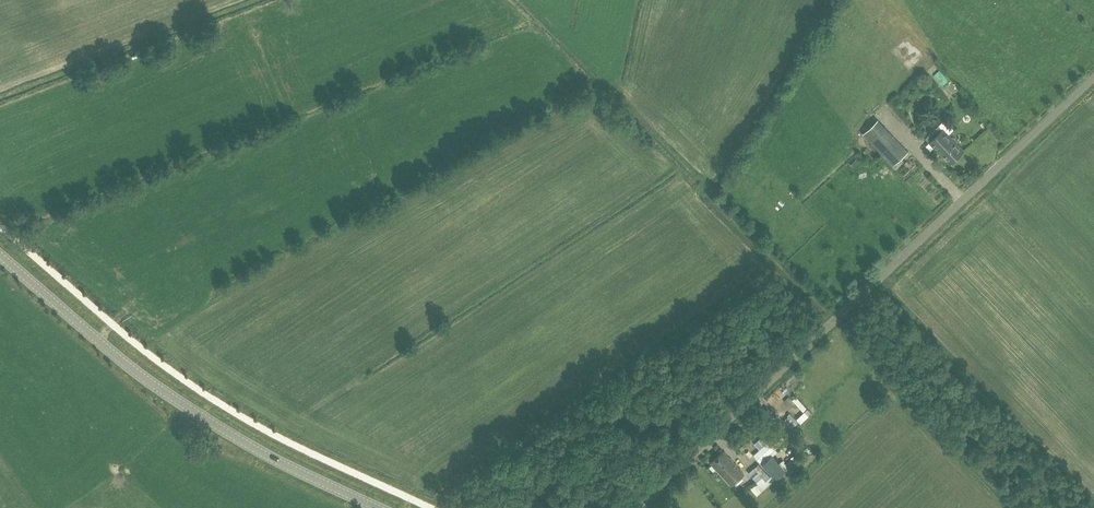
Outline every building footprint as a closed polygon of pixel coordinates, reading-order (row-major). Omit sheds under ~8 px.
[(907,153),(884,129),(877,121),(862,135),(870,142),(892,167),(907,153)] [(943,129),(942,129),(939,125),(926,137),(929,141),(929,142),(950,163),(963,150),(943,129)] [(760,463),(775,448),(776,449),(786,440),(779,432),(774,437),(768,431),(763,436),(768,441),(753,455),(760,463)] [(710,463),(730,485),(743,472),(723,451),(710,463)] [(775,479),(785,470),(789,473),(798,464),(792,457),(785,463),(782,459),(779,462),(772,455),(761,464),(775,479)] [(754,468),(762,476),(766,472),(758,464),(754,468)]
